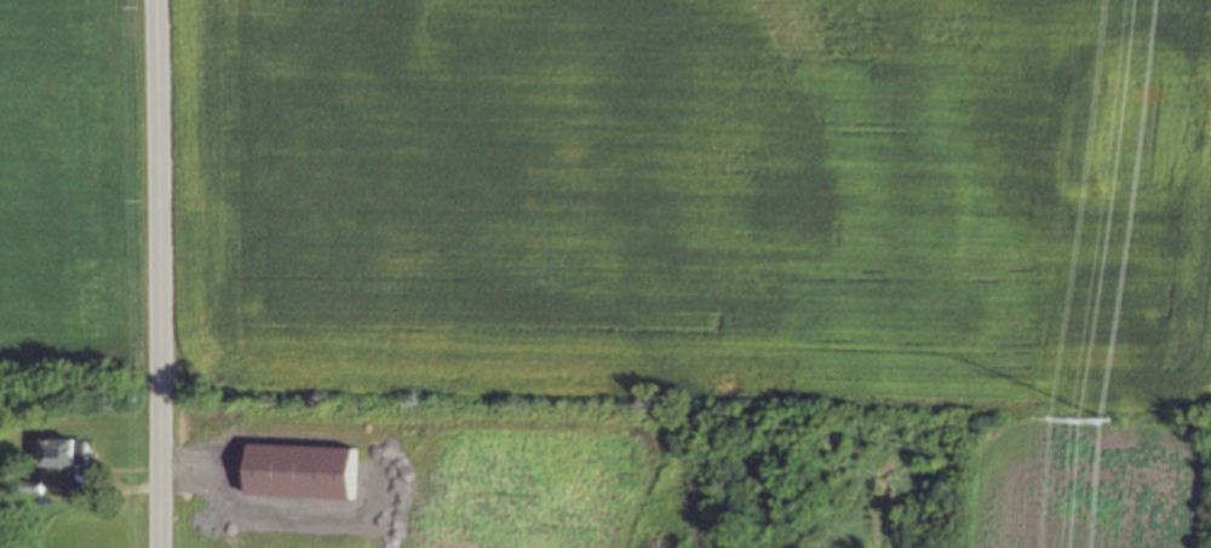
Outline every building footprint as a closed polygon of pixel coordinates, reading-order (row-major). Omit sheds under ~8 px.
[(46,466),(45,451),(34,451),(34,438),(78,435),(80,465),(46,466)] [(248,495),(354,497),(355,445),(249,443),(248,495)] [(42,491),(21,490),(22,477),(42,478),(42,491)]
